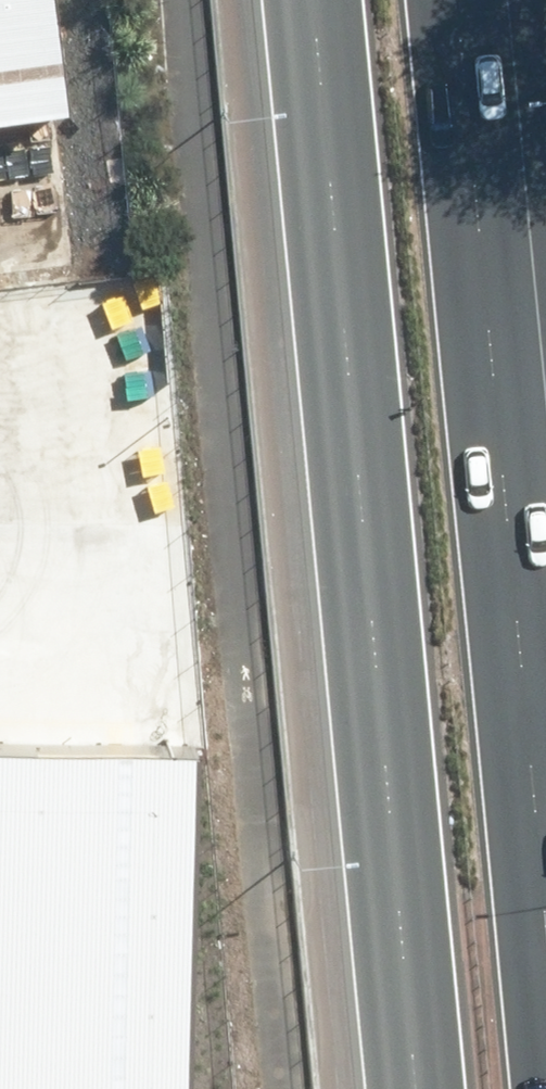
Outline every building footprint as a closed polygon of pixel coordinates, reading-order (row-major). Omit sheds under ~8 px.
[(93,99),(81,0),(0,0),(0,113),(93,99)] [(194,733),(0,729),(0,1088),(185,1088),(194,733)]
